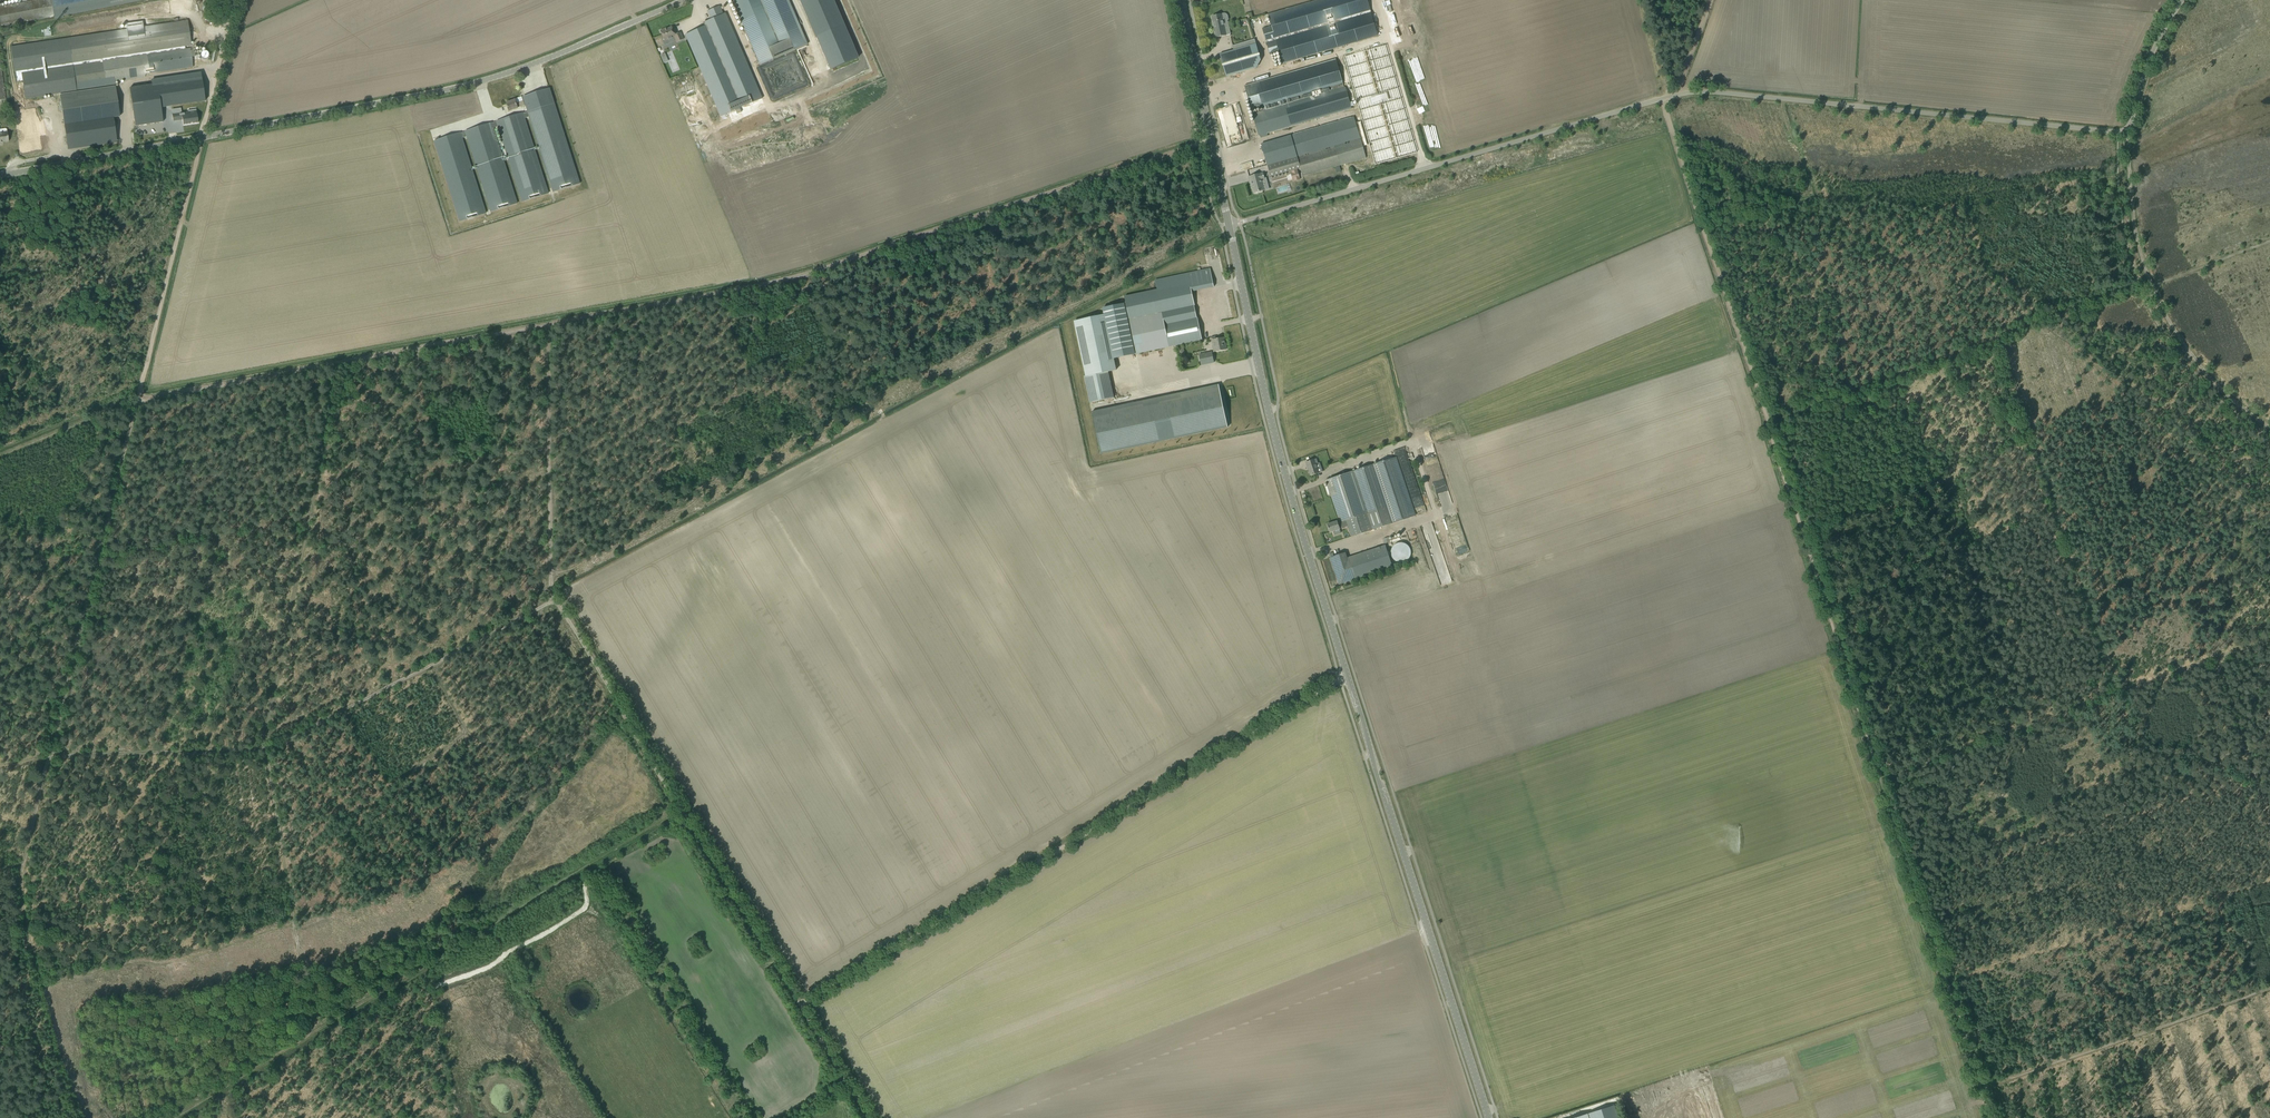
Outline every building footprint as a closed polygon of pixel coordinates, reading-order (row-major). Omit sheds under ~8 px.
[(0,8),(0,27),(54,16),(51,0),(38,0),(0,8)] [(54,16),(54,18),(143,0),(51,0),(54,16)] [(788,0),(733,0),(732,0),(760,65),(807,44),(788,0)] [(1282,64),(1378,36),(1367,0),(1318,0),(1268,15),(1271,26),(1262,29),(1270,55),(1279,52),(1282,64)] [(736,83),(737,83),(747,105),(763,97),(752,71),(750,72),(724,13),(723,14),(719,6),(707,11),(710,18),(709,19),(709,20),(706,21),(708,25),(711,23),(736,83)] [(1213,16),(1212,16),(1216,38),(1226,35),(1230,35),(1228,25),(1227,20),(1228,20),(1227,16),(1227,15),(1226,14),(1225,14),(1224,14),(1217,15),(1216,15),(1213,15),(1213,16)] [(68,38),(11,47),(14,72),(15,72),(16,78),(17,82),(23,81),(25,99),(76,91),(76,92),(79,91),(116,86),(115,82),(145,77),(145,74),(150,73),(150,74),(193,67),(191,56),(195,55),(195,53),(194,50),(190,50),(190,48),(185,49),(185,46),(191,45),(187,20),(181,21),(181,20),(143,26),(143,21),(125,23),(126,25),(125,25),(125,28),(126,28),(103,32),(103,33),(68,38)] [(665,30),(665,29),(660,31),(665,42),(674,38),(676,43),(684,40),(681,32),(675,35),(672,27),(665,30)] [(718,58),(716,59),(702,27),(684,35),(718,114),(736,106),(718,64),(720,63),(718,58)] [(1260,59),(1255,39),(1232,46),(1233,50),(1220,54),(1226,77),(1256,68),(1260,59)] [(1385,45),(1344,57),(1375,165),(1416,153),(1385,45)] [(1262,108),(1263,111),(1344,88),(1336,60),(1244,86),(1251,111),(1262,108)] [(201,77),(129,88),(134,119),(135,126),(163,122),(161,108),(205,101),(201,77)] [(1261,138),(1268,136),(1267,133),(1352,109),(1345,87),(1344,88),(1263,111),(1252,114),(1258,135),(1260,135),(1261,138)] [(115,88),(60,96),(64,125),(67,145),(116,138),(113,116),(120,115),(118,105),(120,105),(120,99),(117,99),(115,88)] [(548,194),(524,118),(529,117),(553,192),(580,183),(549,88),(523,97),(528,112),(522,113),(496,121),(496,122),(492,123),(491,123),(465,131),(465,132),(460,133),(434,141),(459,222),(486,213),(462,138),(467,137),(490,212),(517,203),(493,128),(498,127),(522,202),(548,194)] [(509,111),(525,106),(523,101),(516,103),(515,100),(506,103),(509,111)] [(188,112),(172,114),(173,121),(182,120),(183,125),(190,124),(190,123),(192,123),(192,124),(198,123),(197,114),(196,114),(196,109),(195,109),(195,110),(188,111),(188,112)] [(1366,158),(1361,140),(1354,117),(1291,135),(1261,144),(1271,177),(1292,171),(1297,169),(1300,169),(1302,176),(1335,167),(1339,166),(1366,158)] [(7,132),(7,129),(5,128),(0,129),(0,143),(8,142),(7,132)] [(1292,173),(1291,174),(1293,179),(1294,179),(1294,181),(1300,179),(1297,169),(1292,171),(1292,173)] [(1251,185),(1252,185),(1254,193),(1264,190),(1261,180),(1265,179),(1263,173),(1249,177),(1251,185)] [(1162,314),(1169,347),(1202,340),(1197,318),(1194,305),(1190,283),(1124,296),(1129,321),(1162,314)] [(1129,321),(1137,354),(1169,347),(1162,314),(1129,321)] [(1104,315),(1075,321),(1086,376),(1084,376),(1090,403),(1114,398),(1108,372),(1111,371),(1116,370),(1104,315)] [(1211,338),(1214,352),(1227,349),(1224,337),(1216,339),(1215,337),(1211,338)] [(1214,363),(1212,352),(1199,355),(1201,365),(1214,363)] [(1101,454),(1228,427),(1220,392),(1143,408),(1142,404),(1137,405),(1138,409),(1093,419),(1101,454)] [(1404,452),(1405,451),(1404,448),(1396,450),(1397,457),(1405,455),(1404,452)] [(1415,516),(1395,457),(1371,465),(1373,470),(1391,524),(1415,516)] [(1316,465),(1318,464),(1316,459),(1306,462),(1310,476),(1319,473),(1316,465)] [(1373,470),(1371,465),(1326,480),(1338,517),(1340,517),(1341,520),(1338,521),(1327,524),(1330,532),(1348,526),(1351,537),(1391,524),(1373,470)] [(1425,543),(1426,546),(1438,542),(1433,526),(1432,526),(1433,531),(1428,533),(1429,536),(1426,537),(1428,542),(1425,543)] [(1411,555),(1410,550),(1409,548),(1408,546),(1406,544),(1404,543),(1402,543),(1400,543),(1399,543),(1397,543),(1396,544),(1395,545),(1393,546),(1392,548),(1391,551),(1391,554),(1391,556),(1392,559),(1395,561),(1398,562),(1401,563),(1404,562),(1407,561),(1409,559),(1410,557),(1411,555)] [(1347,558),(1345,552),(1330,557),(1339,584),(1392,567),(1385,545),(1347,558)] [(1588,1113),(1589,1117),(1618,1117),(1614,1105),(1588,1113)]
